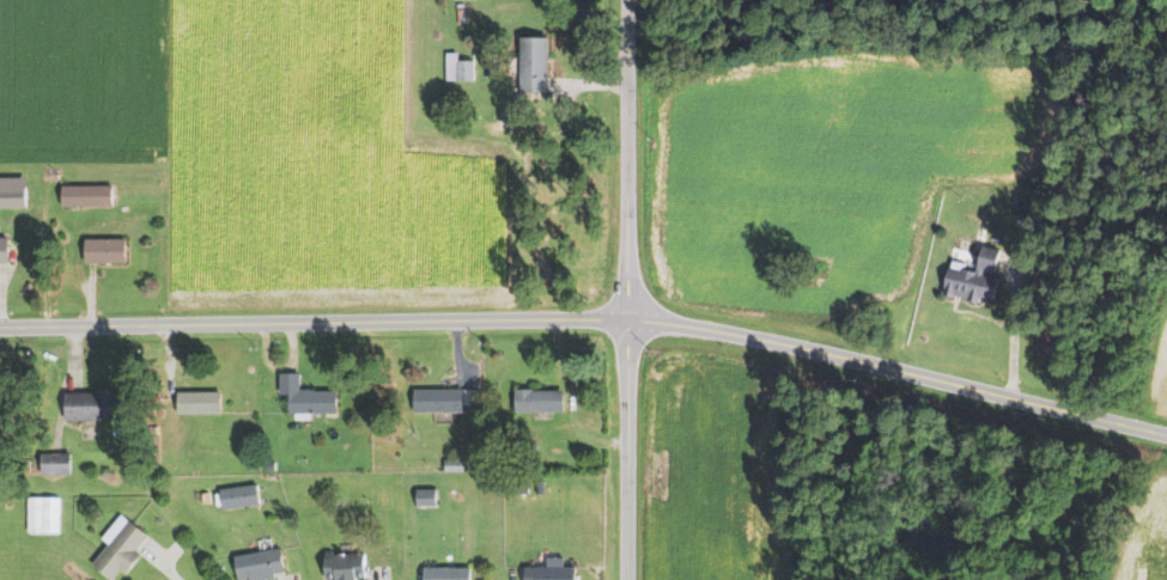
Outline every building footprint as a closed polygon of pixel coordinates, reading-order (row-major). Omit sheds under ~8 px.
[(554,36),(528,36),(527,91),(553,92),(554,36)] [(448,79),(478,80),(478,60),(462,60),(462,52),(448,52),(448,79)] [(32,176),(2,177),(3,207),(32,206),(32,176)] [(67,206),(119,205),(119,184),(67,185),(67,206)] [(0,237),(0,263),(14,263),(14,237),(0,237)] [(132,238),(92,238),(92,262),(132,262),(132,238)] [(993,247),(971,244),(968,263),(944,260),(939,296),(974,302),(975,298),(991,301),(995,277),(988,276),(993,247)] [(342,389),(305,390),(305,373),(280,373),(281,394),(293,394),(293,413),(343,413),(342,389)] [(480,404),(480,387),(417,389),(418,412),(470,411),(470,404),(480,404)] [(518,413),(571,412),(570,388),(517,390),(518,413)] [(70,420),(140,419),(139,391),(124,392),(124,390),(69,391),(70,420)] [(227,391),(190,391),(190,414),(227,414),(227,391)] [(51,453),(50,473),(76,474),(77,454),(51,453)] [(265,506),(265,485),(227,486),(228,507),(265,506)] [(420,505),(442,506),(442,489),(420,488),(420,505)] [(62,496),(29,497),(29,533),(63,532),(62,496)] [(96,563),(117,579),(124,569),(131,574),(146,555),(140,551),(153,534),(124,513),(114,527),(120,531),(96,563)] [(281,577),(281,573),(292,572),(288,547),(241,555),(245,579),(254,578),(255,579),(265,579),(281,577)] [(551,557),(551,566),(531,567),(531,579),(583,579),(583,566),(570,566),(569,556),(551,557)] [(476,567),(430,567),(431,579),(476,579),(476,567)]
